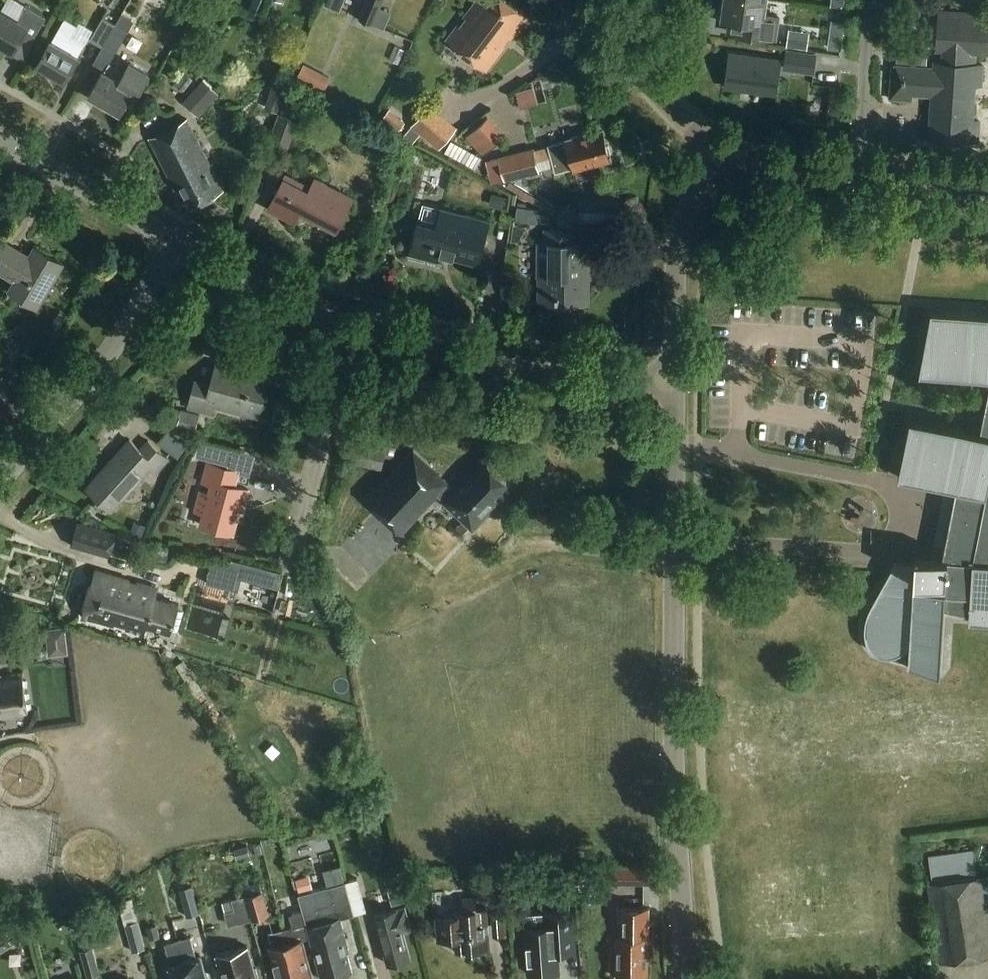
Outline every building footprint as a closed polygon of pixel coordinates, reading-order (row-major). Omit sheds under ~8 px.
[(248,13),(262,18),(269,0),(253,0),(248,13)] [(381,8),(384,0),(366,0),(358,19),(373,25),(374,24),(385,29),(392,12),(381,8)] [(505,0),(477,0),(447,40),(486,70),(527,16),(505,0)] [(723,18),(728,19),(726,32),(749,35),(776,39),(779,16),(765,14),(767,0),(725,0),(723,18)] [(26,5),(18,20),(0,9),(0,44),(13,51),(21,37),(31,43),(46,17),(26,5)] [(940,11),(938,49),(945,50),(944,62),(935,61),(935,67),(893,64),(891,98),(912,100),(912,93),(933,94),(930,137),(978,141),(980,120),(973,120),(976,84),(982,84),(984,64),(976,64),(977,52),(987,53),(987,14),(940,11)] [(130,62),(119,80),(104,72),(128,31),(127,31),(132,22),(120,16),(115,24),(116,24),(102,47),(90,68),(101,74),(89,96),(119,114),(133,89),(139,92),(149,74),(130,62)] [(64,81),(78,56),(85,44),(72,36),(78,25),(65,17),(51,41),(50,41),(36,65),(64,81)] [(116,24),(115,24),(108,20),(103,17),(90,40),(102,47),(116,24)] [(789,29),(787,47),(807,49),(810,32),(789,29)] [(816,55),(787,51),(784,67),(814,71),(816,55)] [(897,61),(927,63),(928,53),(898,51),(897,61)] [(781,60),(730,53),(725,87),(777,93),(781,60)] [(20,60),(11,55),(0,79),(0,82),(8,86),(20,60)] [(304,63),(297,77),(324,91),(331,78),(304,63)] [(204,79),(184,102),(200,116),(220,93),(204,79)] [(285,96),(289,86),(275,81),(271,91),(285,96)] [(524,103),(544,100),(542,83),(522,86),(524,103)] [(284,105),(267,148),(285,155),(302,112),(284,105)] [(429,105),(411,127),(439,150),(457,128),(429,105)] [(495,112),(471,133),(487,152),(511,131),(495,112)] [(193,206),(225,189),(188,119),(151,138),(186,204),(190,201),(193,206)] [(548,145),(535,149),(534,146),(498,157),(500,162),(505,180),(539,171),(537,161),(552,157),(557,174),(574,169),(575,171),(578,170),(582,172),(589,170),(590,167),(611,161),(610,158),(612,155),(610,149),(606,147),(603,134),(585,139),(584,136),(583,133),(564,138),(565,139),(548,144),(548,145)] [(476,170),(483,158),(452,141),(446,153),(476,170)] [(335,233),(353,198),(316,179),(311,188),(286,175),(268,210),(294,223),(298,214),(335,233)] [(495,194),(492,204),(503,206),(505,197),(495,194)] [(516,218),(537,221),(539,209),(517,206),(516,218)] [(490,219),(441,207),(436,224),(417,219),(409,253),(439,261),(441,254),(478,263),(490,219)] [(590,212),(589,222),(623,222),(623,212),(590,212)] [(538,245),(538,276),(540,276),(540,303),(557,303),(557,309),(574,309),(574,303),(588,303),(588,277),(588,264),(590,264),(590,243),(573,242),(573,229),(542,229),(542,245),(538,245)] [(6,244),(0,255),(0,272),(15,281),(9,291),(37,308),(62,265),(35,248),(29,257),(6,244)] [(931,309),(919,370),(987,374),(987,313),(931,309)] [(269,379),(217,365),(212,384),(197,381),(189,408),(214,414),(217,406),(259,418),(269,379)] [(879,654),(940,671),(944,606),(969,613),(968,618),(987,619),(987,391),(980,431),(910,417),(898,477),(956,488),(950,520),(948,519),(947,520),(946,520),(945,520),(945,521),(944,522),(943,523),(943,524),(943,525),(943,527),(943,528),(944,528),(944,529),(946,530),(947,531),(943,555),(920,554),(918,564),(894,562),(871,603),(868,608),(866,614),(864,620),(864,626),(865,632),(866,638),(869,643),(873,648),(877,652),(879,654)] [(177,427),(195,431),(199,415),(181,410),(177,427)] [(111,511),(123,498),(150,468),(157,474),(169,459),(149,441),(141,450),(130,440),(115,457),(117,459),(88,491),(111,511)] [(200,441),(196,456),(229,464),(233,449),(200,441)] [(499,501),(494,496),(507,482),(488,464),(478,475),(473,470),(455,489),(414,450),(367,501),(402,534),(438,495),(473,529),(499,501)] [(194,512),(204,515),(202,525),(234,533),(240,509),(238,509),(240,502),(245,503),(249,489),(236,486),(239,471),(210,463),(205,482),(212,484),(210,493),(199,490),(194,512)] [(129,537),(141,541),(146,526),(134,521),(129,537)] [(110,556),(116,533),(78,522),(71,545),(110,556)] [(212,559),(207,583),(224,588),(230,563),(212,559)] [(269,579),(268,585),(280,588),(282,580),(283,576),(280,576),(281,572),(271,569),(269,579)] [(157,588),(95,570),(82,616),(144,634),(147,625),(171,632),(179,604),(154,597),(157,588)] [(66,627),(46,629),(49,657),(69,654),(66,627)] [(29,710),(23,673),(1,677),(1,675),(0,675),(0,715),(29,710)] [(248,845),(234,849),(236,859),(251,855),(248,845)] [(987,956),(987,881),(987,876),(978,877),(974,847),(928,853),(932,884),(928,884),(940,963),(987,956)] [(607,869),(607,882),(653,883),(653,869),(607,869)] [(310,876),(296,880),(299,892),(313,888),(310,876)] [(300,893),(305,911),(312,937),(323,978),(332,978),(333,978),(333,976),(353,971),(348,951),(350,948),(349,944),(351,942),(350,937),(346,935),(341,918),(348,916),(355,914),(346,882),(345,882),(328,886),(300,893)] [(200,915),(192,886),(178,889),(186,918),(200,915)] [(246,896),(253,919),(268,915),(262,892),(246,896)] [(253,919),(246,896),(222,903),(229,926),(253,919)] [(437,942),(456,940),(457,951),(468,951),(468,954),(481,953),(481,950),(491,949),(488,908),(477,908),(476,897),(464,898),(464,909),(454,910),(454,917),(435,918),(437,942)] [(374,914),(378,927),(388,963),(410,957),(403,933),(413,930),(406,905),(374,914)] [(522,921),(525,968),(557,966),(558,966),(556,938),(573,937),(571,906),(541,908),(542,920),(522,921)] [(621,909),(620,936),(618,936),(618,939),(616,943),(616,949),(618,951),(617,974),(621,974),(623,977),(630,977),(632,974),(646,975),(646,955),(649,956),(649,936),(648,936),(648,910),(621,909)] [(283,930),(287,944),(284,945),(286,952),(289,951),(294,971),(297,978),(313,978),(302,940),(312,937),(305,911),(290,915),(293,927),(283,930)] [(505,913),(491,914),(493,937),(508,936),(505,913)] [(18,941),(17,936),(13,920),(8,920),(0,919),(0,953),(18,941)] [(138,921),(124,925),(132,952),(146,947),(139,921),(138,921)] [(146,931),(149,940),(160,937),(158,928),(146,931)] [(283,930),(269,934),(272,948),(271,948),(279,978),(297,978),(294,971),(289,951),(286,952),(284,945),(287,944),(283,930)] [(180,939),(191,978),(212,978),(209,978),(202,955),(198,956),(192,935),(180,939)] [(180,939),(167,943),(173,963),(168,965),(172,978),(191,978),(180,939)] [(88,978),(101,974),(93,947),(80,951),(88,978)] [(249,947),(218,955),(225,978),(258,978),(260,978),(258,968),(255,969),(249,947)]
